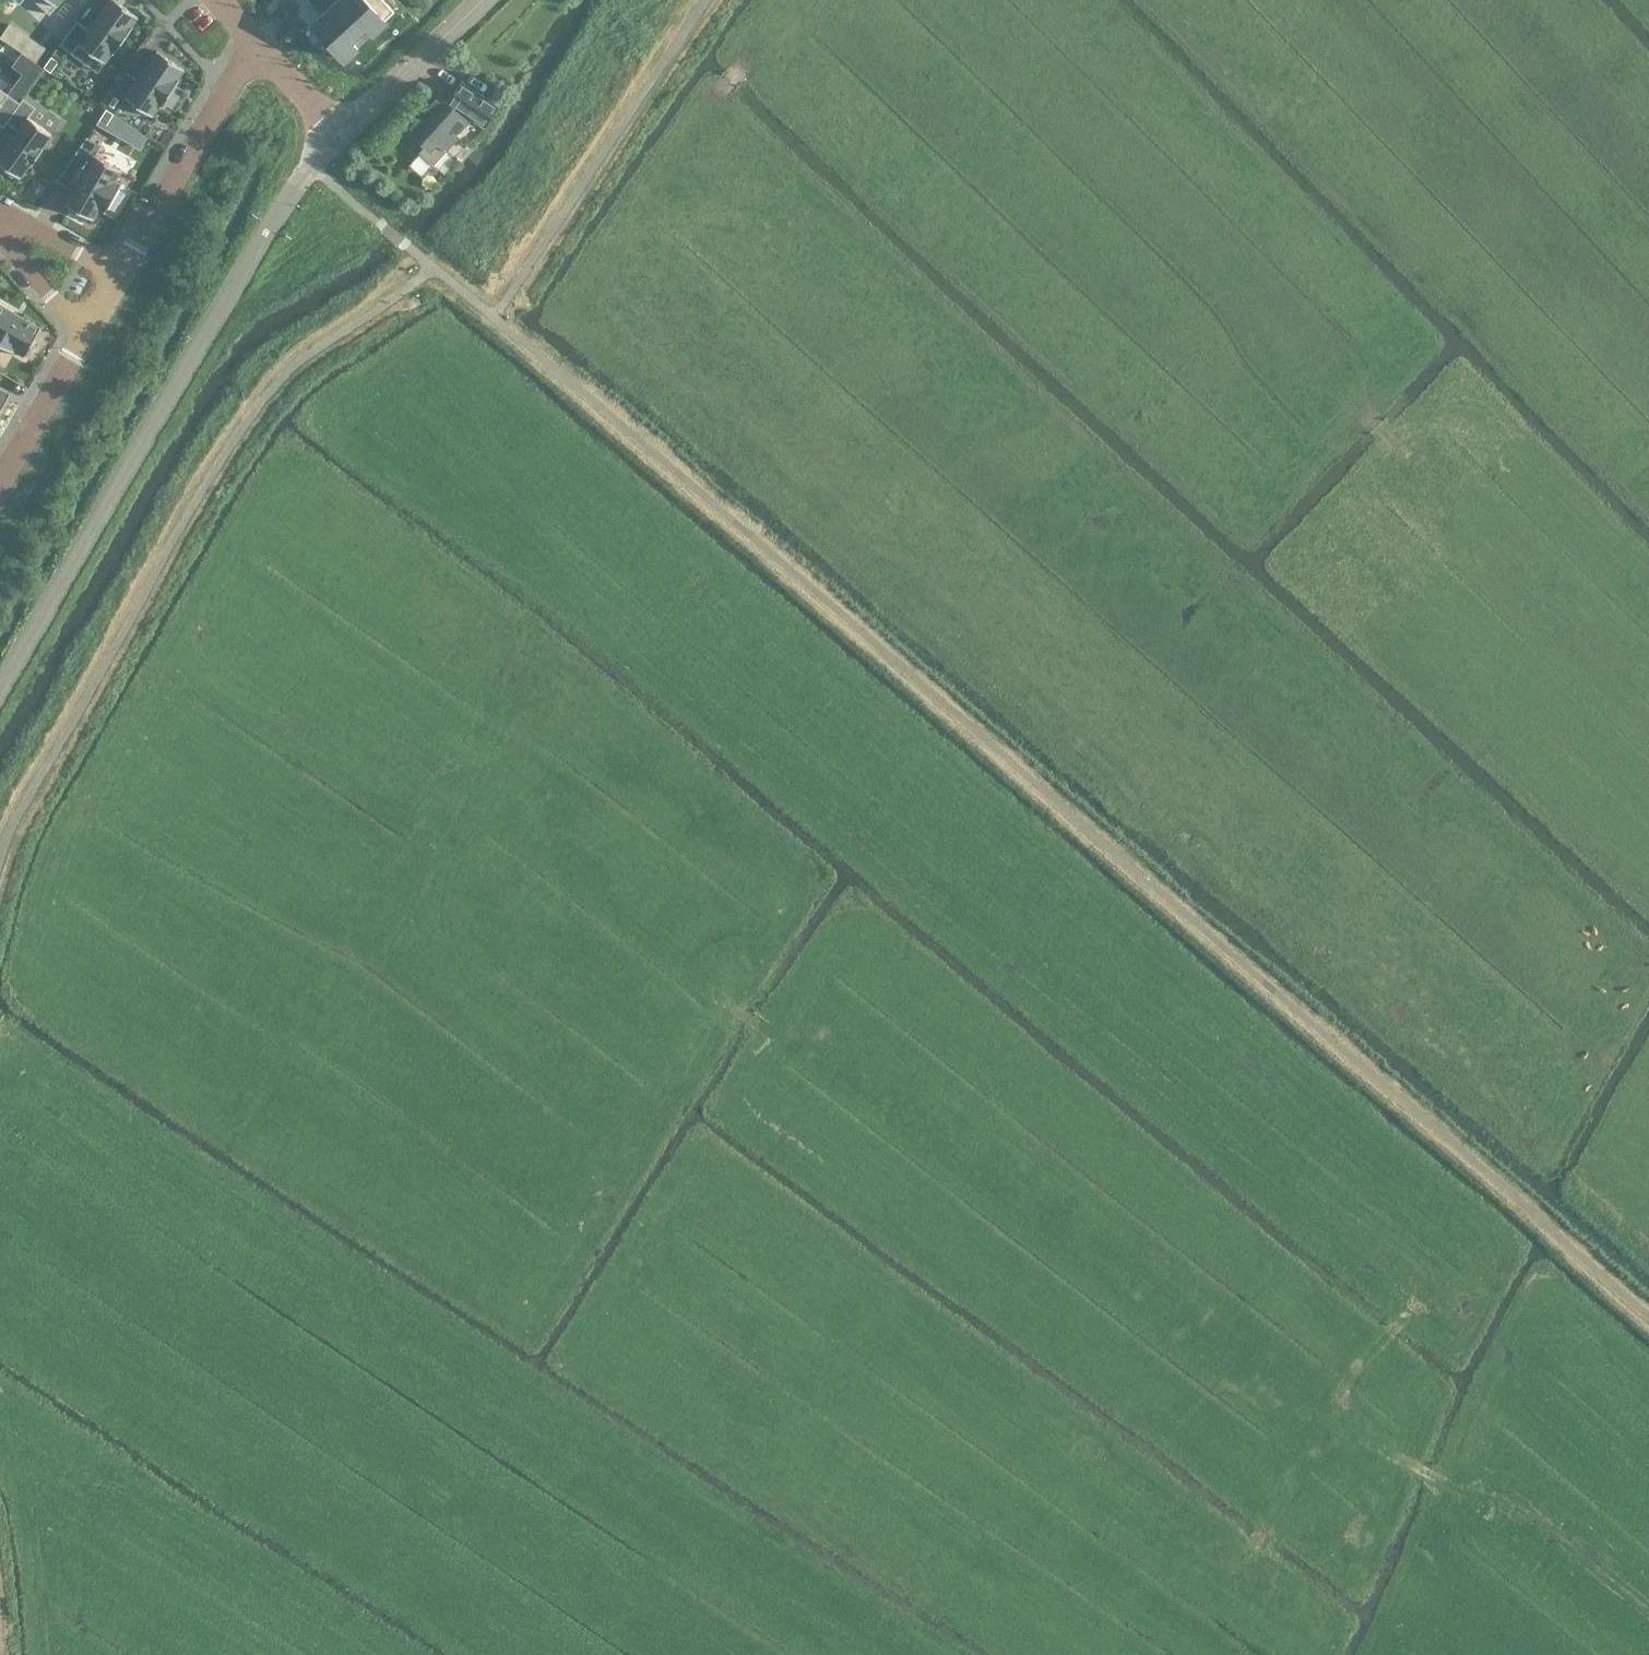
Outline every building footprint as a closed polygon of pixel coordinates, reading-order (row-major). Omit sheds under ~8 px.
[(50,13),(62,0),(35,0),(50,13)] [(61,44),(72,52),(79,43),(105,63),(112,53),(113,54),(133,27),(131,26),(138,17),(116,0),(110,0),(89,29),(77,21),(61,44)] [(300,8),(314,23),(313,24),(345,59),(386,21),(385,20),(393,11),(382,0),(309,0),(300,8)] [(157,50),(125,97),(153,116),(159,106),(161,107),(179,80),(178,79),(185,69),(157,50)] [(51,56),(44,67),(51,72),(59,61),(51,56)] [(469,116),(484,126),(498,106),(462,82),(448,103),(439,95),(426,109),(429,113),(423,120),(419,116),(408,129),(427,146),(421,152),(434,164),(458,137),(455,134),(467,121),(466,119),(469,116)] [(3,126),(7,122),(20,103),(0,89),(0,124),(3,126)] [(1,163),(0,165),(0,168),(12,177),(15,173),(20,177),(31,162),(32,163),(43,149),(42,148),(52,133),(28,116),(35,107),(24,99),(20,103),(7,122),(18,130),(0,154),(0,162),(1,163)] [(107,99),(102,107),(106,109),(114,114),(118,106),(107,99)] [(106,109),(99,120),(107,125),(114,114),(106,109)] [(87,138),(61,176),(76,184),(65,203),(94,220),(100,209),(105,212),(122,184),(116,181),(122,170),(95,154),(100,145),(87,138)] [(14,352),(15,350),(25,356),(41,327),(40,327),(0,304),(0,344),(14,352)] [(11,394),(10,393),(9,393),(0,388),(0,412),(11,394)]
